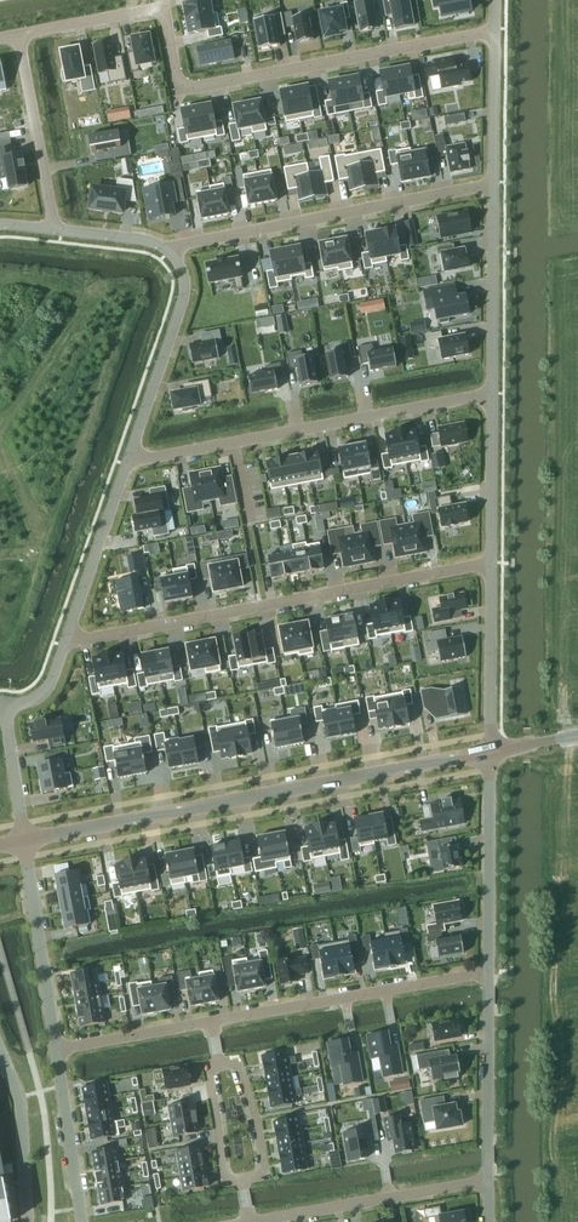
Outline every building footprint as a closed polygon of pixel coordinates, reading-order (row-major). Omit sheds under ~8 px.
[(184,4),(187,19),(215,14),(212,0),(201,0),(201,1),(184,4)] [(373,0),(355,3),(360,31),(378,27),(373,0)] [(387,14),(394,12),(397,28),(415,25),(412,7),(413,7),(411,0),(384,0),(387,14)] [(441,16),(459,13),(459,16),(469,14),(468,11),(471,10),(469,0),(438,0),(441,16)] [(320,13),(325,37),(338,35),(337,32),(345,30),(343,19),(350,18),(347,2),(340,4),(341,9),(320,13)] [(291,12),(284,13),(287,28),(294,26),(297,43),(314,39),(309,14),(292,17),(291,12)] [(215,14),(187,19),(190,34),(207,31),(209,38),(223,36),(222,27),(220,27),(218,13),(215,14)] [(281,13),(253,19),(259,50),(280,46),(277,34),(285,32),(281,13)] [(154,62),(149,35),(132,38),(134,52),(128,53),(131,72),(140,71),(138,65),(154,62)] [(111,41),(94,45),(99,74),(108,72),(110,83),(127,80),(122,56),(114,57),(111,41)] [(231,41),(197,48),(200,61),(224,56),(225,61),(234,59),(231,41)] [(78,48),(60,51),(63,67),(61,67),(64,82),(80,79),(83,91),(94,89),(90,68),(82,69),(78,48)] [(459,84),(470,82),(467,64),(452,67),(450,59),(427,63),(430,78),(439,76),(442,89),(460,86),(459,84)] [(410,67),(395,70),(400,95),(408,93),(409,100),(423,98),(421,83),(413,84),(410,67)] [(384,90),(376,92),(379,106),(387,105),(386,97),(400,95),(395,70),(380,72),(384,90)] [(359,77),(344,79),(350,112),(372,107),(370,93),(362,94),(359,77)] [(344,79),(329,82),(332,100),(325,101),(328,116),(350,112),(344,79)] [(312,104),(308,86),(294,89),(300,120),(314,117),(314,119),(322,117),(319,102),(312,104)] [(294,89),(280,91),(286,122),(300,120),(294,89)] [(261,100),(247,103),(252,128),(251,128),(252,134),(267,131),(261,100)] [(236,123),(229,125),(232,142),(240,140),(239,131),(251,128),(252,128),(247,103),(233,105),(236,123)] [(161,104),(136,110),(138,117),(163,111),(161,104)] [(215,122),(211,104),(196,107),(202,138),(216,136),(216,137),(225,135),(222,121),(215,122)] [(196,107),(182,110),(185,128),(178,129),(180,144),(189,142),(188,141),(202,138),(196,107)] [(86,126),(101,123),(99,113),(84,116),(86,126)] [(275,117),(267,119),(269,126),(276,125),(275,117)] [(111,131),(82,137),(85,154),(93,153),(94,162),(122,156),(120,144),(114,145),(111,131)] [(303,134),(296,136),(297,143),(304,141),(303,134)] [(447,155),(450,172),(469,169),(468,161),(469,160),(467,151),(466,152),(464,143),(446,147),(445,141),(436,143),(439,157),(447,155)] [(0,151),(0,173),(1,179),(7,178),(9,189),(27,186),(24,168),(25,168),(24,162),(23,162),(21,154),(15,155),(14,148),(0,151)] [(396,150),(388,151),(391,165),(398,164),(402,182),(416,179),(411,154),(412,154),(410,148),(396,151),(396,150)] [(385,172),(381,149),(358,153),(365,189),(380,186),(379,185),(376,174),(385,172)] [(412,154),(411,154),(416,179),(430,176),(425,151),(412,154)] [(345,154),(335,156),(339,181),(348,179),(350,191),(350,192),(365,189),(358,153),(345,156),(345,154)] [(309,173),(309,174),(313,199),(328,196),(328,195),(327,195),(325,183),(334,182),(329,156),(319,158),(321,171),(309,173)] [(205,160),(198,162),(199,169),(206,167),(205,160)] [(307,163),(284,168),(288,190),(297,189),(299,201),(298,201),(299,201),(313,199),(309,174),(309,173),(307,163)] [(242,168),(235,169),(238,189),(245,187),(249,206),(263,203),(257,172),(243,175),(242,168)] [(271,170),(257,172),(263,203),(277,201),(271,170)] [(223,184),(209,186),(210,189),(216,217),(230,214),(227,197),(234,196),(231,177),(222,178),(223,184)] [(172,183),(143,189),(149,220),(174,215),(172,204),(185,201),(180,178),(172,180),(172,183)] [(91,207),(91,208),(92,208),(121,212),(122,212),(123,211),(122,211),(124,200),(136,202),(132,181),(118,179),(116,191),(95,189),(95,188),(93,188),(93,190),(91,207)] [(210,189),(196,192),(202,220),(216,217),(210,189)] [(468,210),(437,216),(441,239),(460,235),(459,233),(472,231),(468,210)] [(396,229),(381,231),(386,257),(386,256),(399,254),(401,261),(409,260),(406,245),(399,246),(396,229)] [(259,241),(279,238),(278,231),(257,235),(259,241)] [(369,252),(362,253),(365,269),(373,268),(373,265),(387,262),(386,256),(386,257),(381,231),(366,234),(369,252)] [(347,238),(333,241),(338,268),(338,269),(338,271),(353,269),(347,238)] [(333,241),(319,243),(324,271),(338,269),(338,268),(333,241)] [(437,247),(442,272),(469,267),(467,256),(465,256),(464,249),(455,251),(453,244),(437,247)] [(300,247),(285,250),(291,277),(305,275),(306,279),(314,278),(311,263),(304,264),(300,247)] [(274,270),(266,271),(270,289),(278,287),(277,283),(292,280),(291,277),(285,250),(271,252),(274,270)] [(243,288),(238,259),(227,261),(226,260),(224,261),(220,261),(217,262),(217,263),(206,265),(210,284),(234,279),(236,290),(243,288)] [(440,320),(441,324),(450,322),(449,318),(470,315),(466,296),(451,299),(449,287),(425,291),(428,310),(436,308),(438,321),(440,320)] [(189,345),(192,363),(219,358),(217,346),(222,345),(220,331),(209,333),(211,340),(189,345)] [(469,354),(465,335),(443,339),(441,332),(426,335),(429,348),(440,346),(443,359),(469,354)] [(410,338),(401,339),(403,350),(412,348),(410,338)] [(343,350),(325,354),(330,380),(348,377),(345,359),(352,358),(349,342),(341,343),(343,350)] [(373,344),(358,347),(361,364),(369,363),(370,371),(397,366),(393,348),(374,352),(373,344)] [(301,351),(287,354),(290,370),(297,368),(300,386),(318,382),(313,356),(303,358),(301,351)] [(281,363),(266,366),(267,372),(248,376),(251,394),(278,389),(276,380),(284,379),(281,363)] [(193,390),(172,394),(174,410),(183,408),(183,412),(193,410),(192,406),(199,405),(198,400),(212,397),(209,380),(191,383),(193,390)] [(468,440),(465,423),(439,428),(440,433),(431,435),(433,447),(449,444),(449,446),(458,444),(458,442),(468,440)] [(407,430),(400,431),(406,463),(420,461),(420,462),(429,461),(426,446),(418,447),(415,430),(408,431),(407,430)] [(406,463),(400,431),(393,432),(393,434),(385,435),(389,453),(381,454),(384,469),(393,468),(392,466),(406,463)] [(366,442),(352,445),(358,477),(372,474),(366,442)] [(358,477),(352,445),(338,448),(344,479),(358,477)] [(318,451),(305,454),(310,482),(324,480),(318,451)] [(305,454),(292,456),(297,485),(310,482),(305,454)] [(292,456),(279,459),(284,487),(297,485),(292,456)] [(284,487),(279,459),(266,461),(271,490),(284,487)] [(220,467),(205,470),(210,500),(219,498),(221,506),(237,503),(232,480),(223,482),(220,467)] [(210,500),(205,470),(189,473),(192,488),(183,489),(188,513),(203,510),(202,502),(210,500)] [(401,487),(394,488),(392,479),(384,481),(387,498),(402,495),(401,487)] [(135,500),(138,515),(164,510),(164,511),(169,511),(165,487),(150,490),(151,497),(135,500)] [(437,498),(442,527),(447,526),(447,527),(457,525),(456,524),(467,522),(466,515),(467,514),(465,505),(452,507),(450,495),(437,498)] [(279,506),(267,508),(269,519),(281,518),(279,506)] [(133,516),(136,532),(152,529),(154,537),(169,534),(164,511),(164,510),(138,515),(133,516)] [(414,523),(405,525),(411,555),(427,552),(424,537),(433,536),(429,512),(412,515),(414,523)] [(224,520),(225,527),(239,525),(238,518),(224,520)] [(395,519),(379,522),(384,545),(393,543),(396,558),(411,555),(405,525),(397,527),(395,519)] [(354,535),(359,564),(375,561),(372,547),(381,545),(377,522),(361,525),(362,533),(354,535)] [(353,527),(328,531),(332,555),(341,553),(344,567),(359,564),(354,535),(353,527)] [(294,551),(298,574),(311,571),(306,545),(307,545),(306,542),(292,545),(293,551),(294,551)] [(306,545),(311,571),(324,569),(319,543),(307,545),(306,545)] [(281,553),(285,576),(298,574),(294,551),(293,551),(281,553)] [(281,553),(268,556),(272,579),(285,576),(281,553)] [(145,570),(142,554),(128,557),(131,572),(145,570)] [(237,561),(223,564),(228,589),(242,587),(237,561)] [(173,570),(174,575),(179,601),(186,600),(186,599),(193,598),(190,580),(197,579),(194,564),(186,566),(186,567),(173,570)] [(209,567),(214,592),(228,589),(223,564),(209,567)] [(174,575),(160,578),(165,603),(172,602),(172,603),(179,601),(174,575)] [(116,582),(121,612),(144,608),(138,577),(116,582)] [(463,593),(439,597),(441,607),(432,609),(435,623),(450,620),(449,612),(466,609),(463,593)] [(384,601),(391,634),(404,631),(405,633),(413,631),(410,616),(403,618),(399,600),(392,601),(392,600),(384,601)] [(377,638),(377,636),(391,634),(384,601),(377,603),(378,604),(370,606),(373,623),(366,625),(369,639),(377,638)] [(359,645),(353,614),(347,616),(347,615),(339,616),(345,648),(359,645)] [(422,614),(414,616),(418,629),(426,627),(422,614)] [(331,651),(345,648),(339,616),(332,618),(325,620),(331,651)] [(299,653),(298,653),(299,656),(313,653),(308,622),(294,625),(299,653)] [(291,655),(298,653),(299,653),(294,625),(279,628),(285,656),(283,656),(284,661),(292,660),(291,655)] [(445,629),(428,633),(430,642),(425,643),(427,653),(438,651),(440,662),(466,657),(462,636),(447,639),(445,629)] [(253,665),(267,663),(267,664),(276,663),(273,648),(265,649),(262,632),(255,633),(255,632),(247,634),(253,665)] [(240,670),(239,668),(253,665),(247,634),(239,635),(239,636),(232,637),(236,655),(228,657),(231,671),(240,670)] [(205,668),(206,674),(221,671),(215,640),(201,643),(205,668)] [(201,643),(186,645),(191,671),(205,668),(201,643)] [(412,660),(422,659),(420,645),(410,646),(412,660)] [(155,651),(161,683),(166,682),(174,681),(174,682),(183,680),(180,666),(173,667),(169,649),(162,651),(162,650),(155,651)] [(161,683),(155,651),(148,653),(141,655),(144,672),(137,674),(139,689),(148,687),(148,686),(161,683)] [(107,654),(114,687),(127,684),(128,688),(137,687),(133,669),(126,671),(122,653),(115,654),(115,653),(107,654)] [(100,693),(100,689),(114,687),(107,654),(100,655),(100,657),(93,658),(96,676),(89,678),(92,695),(100,693)] [(433,706),(436,720),(466,714),(463,701),(465,700),(462,687),(431,693),(430,688),(420,690),(423,708),(433,706)] [(413,704),(410,689),(402,691),(402,692),(388,695),(394,728),(402,726),(401,725),(409,723),(406,705),(413,704)] [(394,728),(388,695),(374,698),(374,696),(366,698),(368,712),(376,711),(379,729),(387,728),(387,729),(394,728)] [(128,702),(130,714),(142,712),(141,700),(128,702)] [(336,708),(341,736),(355,733),(352,716),(361,714),(358,701),(335,705),(336,708)] [(336,708),(323,711),(322,706),(313,708),(316,722),(324,721),(327,739),(341,736),(336,708)] [(304,743),(298,715),(284,718),(290,746),(304,743)] [(61,718),(29,724),(33,743),(48,740),(50,747),(66,744),(61,718)] [(290,746),(284,718),(270,720),(276,749),(290,746)] [(245,722),(231,725),(237,757),(244,756),(244,755),(252,753),(248,735),(256,734),(253,719),(245,721),(245,722)] [(237,757),(231,725),(217,727),(217,726),(208,728),(211,742),(219,741),(222,759),(230,757),(230,759),(237,757)] [(193,738),(180,741),(179,741),(184,766),(198,763),(195,748),(202,747),(200,734),(193,735),(193,738)] [(179,741),(180,741),(179,738),(165,740),(170,769),(184,766),(179,741)] [(127,745),(133,776),(147,773),(141,742),(127,745)] [(133,776),(127,745),(114,747),(113,745),(104,747),(107,763),(115,761),(118,778),(133,776)] [(65,774),(65,773),(63,760),(37,765),(40,779),(65,774)] [(93,769),(95,781),(106,779),(104,767),(93,769)] [(65,774),(40,779),(43,793),(74,787),(71,772),(65,773),(65,774)] [(433,819),(419,821),(421,832),(465,824),(460,799),(452,800),(451,798),(441,800),(442,802),(430,804),(433,819)] [(369,816),(373,841),(374,841),(386,839),(388,846),(397,844),(394,830),(386,831),(383,813),(369,816)] [(374,841),(373,841),(369,816),(355,819),(360,847),(374,844),(374,841)] [(327,823),(320,824),(326,856),(340,854),(341,861),(349,859),(346,839),(338,840),(335,823),(327,824),(327,823)] [(326,856),(320,824),(312,825),(313,827),(305,828),(308,846),(301,848),(304,862),(311,860),(311,859),(326,856)] [(271,835),(276,860),(275,860),(276,863),(284,862),(285,869),(292,867),(285,832),(271,835)] [(271,834),(257,837),(262,863),(276,860),(271,834)] [(443,870),(461,867),(457,846),(453,846),(451,839),(435,842),(438,861),(442,860),(443,870)] [(239,841),(225,843),(230,869),(243,866),(245,873),(253,871),(250,857),(243,859),(239,841)] [(230,869),(225,843),(211,846),(217,877),(231,874),(230,869)] [(194,849),(180,852),(184,877),(191,876),(193,883),(207,880),(205,866),(197,867),(194,849)] [(184,877),(180,852),(165,855),(169,873),(161,875),(164,887),(171,885),(171,886),(185,883),(184,877)] [(138,858),(131,860),(137,892),(150,890),(151,891),(159,890),(157,875),(149,876),(146,859),(138,860),(138,858)] [(137,892),(131,860),(123,861),(123,863),(116,864),(119,882),(112,883),(115,898),(123,896),(123,895),(137,892)] [(55,876),(57,889),(80,885),(78,871),(55,876)] [(315,881),(317,892),(342,888),(340,877),(315,881)] [(80,885),(57,889),(60,902),(83,898),(83,897),(80,885)] [(278,893),(260,897),(261,904),(279,901),(278,893)] [(83,898),(60,902),(62,915),(88,910),(88,911),(91,910),(88,896),(83,897),(83,898)] [(428,934),(441,932),(445,931),(444,923),(462,920),(461,915),(463,915),(462,906),(459,906),(458,901),(433,906),(436,924),(426,926),(428,934)] [(88,910),(62,915),(65,928),(91,923),(88,911),(88,910)] [(293,929),(297,951),(307,949),(303,928),(293,929)] [(399,931),(385,933),(391,967),(397,966),(403,965),(403,962),(406,962),(402,944),(410,943),(407,928),(399,929),(399,931)] [(441,932),(427,934),(428,943),(435,941),(438,957),(464,953),(461,936),(443,939),(441,932)] [(391,967),(385,933),(384,933),(385,939),(371,942),(370,934),(361,936),(364,951),(371,949),(375,967),(377,967),(378,969),(385,968),(391,967)] [(348,940),(334,942),(340,976),(345,975),(346,975),(352,974),(352,971),(355,971),(351,953),(359,952),(355,934),(347,936),(348,940)] [(340,976),(334,942),(319,945),(319,944),(310,945),(313,960),(320,958),(324,976),(326,976),(327,979),(334,977),(333,977),(340,976)] [(260,959),(247,961),(252,989),(266,987),(263,969),(270,967),(267,950),(259,951),(260,959)] [(252,989),(247,961),(247,958),(233,961),(232,956),(224,958),(227,975),(235,974),(238,992),(252,989)] [(283,984),(283,985),(290,984),(290,982),(297,981),(296,973),(300,972),(301,974),(309,972),(306,957),(294,960),(293,958),(277,961),(282,984),(283,984)] [(199,973),(199,976),(204,1004),(219,1001),(215,982),(223,981),(220,966),(213,967),(213,970),(199,973)] [(73,986),(99,982),(96,969),(71,974),(73,986)] [(159,986),(153,987),(152,987),(157,1012),(171,1010),(167,992),(175,991),(172,976),(158,978),(159,986)] [(204,1004),(199,976),(186,978),(191,1006),(204,1004)] [(139,982),(129,984),(132,998),(139,997),(142,1015),(157,1012),(152,987),(151,981),(139,983),(139,982)] [(75,1000),(101,995),(102,995),(99,982),(73,986),(75,1000)] [(75,1000),(78,1013),(103,1009),(101,995),(75,1000)] [(78,1013),(80,1026),(106,1021),(103,1009),(78,1013)] [(462,1032),(461,1022),(459,1023),(458,1020),(448,1021),(448,1020),(440,1021),(441,1023),(432,1024),(435,1040),(461,1035),(460,1032),(462,1032)] [(403,1074),(397,1045),(391,1046),(388,1032),(367,1036),(371,1058),(380,1057),(383,1077),(403,1074)] [(351,1054),(348,1039),(327,1043),(331,1066),(340,1064),(344,1084),(363,1081),(358,1053),(351,1054)] [(410,1052),(425,1049),(423,1042),(409,1044),(410,1052)] [(458,1076),(460,1076),(457,1057),(450,1058),(449,1049),(417,1054),(419,1069),(431,1067),(433,1080),(444,1078),(444,1080),(458,1078),(458,1076)] [(264,1069),(289,1065),(297,1063),(295,1056),(288,1058),(287,1051),(262,1055),(264,1069)] [(292,1077),(289,1065),(264,1069),(266,1081),(292,1077)] [(191,1084),(188,1067),(179,1068),(179,1066),(170,1068),(170,1070),(162,1071),(166,1089),(191,1084)] [(266,1081),(268,1094),(294,1089),(292,1077),(266,1081)] [(411,1088),(409,1077),(398,1079),(400,1090),(411,1088)] [(110,1096),(107,1083),(82,1087),(84,1101),(110,1096)] [(364,1087),(354,1088),(356,1097),(366,1095),(364,1087)] [(268,1094),(271,1108),(297,1103),(296,1096),(302,1095),(301,1088),(294,1089),(268,1094)] [(142,1103),(155,1101),(154,1094),(146,1096),(145,1089),(139,1090),(142,1103)] [(112,1109),(110,1096),(84,1101),(87,1114),(112,1109)] [(420,1101),(424,1123),(436,1121),(437,1130),(462,1125),(462,1124),(464,1123),(462,1114),(460,1114),(460,1112),(456,1112),(455,1104),(445,1106),(444,1096),(420,1101)] [(387,1112),(385,1097),(372,1099),(375,1114),(387,1112)] [(153,1102),(141,1104),(143,1115),(151,1114),(149,1105),(154,1105),(153,1102)] [(171,1121),(196,1117),(194,1102),(168,1106),(171,1121)] [(114,1122),(112,1109),(87,1114),(89,1127),(114,1122)] [(394,1140),(396,1153),(403,1152),(404,1154),(412,1153),(411,1150),(415,1149),(411,1123),(402,1125),(401,1116),(385,1119),(388,1141),(394,1140)] [(199,1132),(196,1117),(171,1121),(173,1136),(199,1132)] [(276,1134),(301,1129),(299,1117),(273,1121),(276,1134)] [(120,1135),(117,1121),(114,1122),(89,1127),(91,1140),(120,1135)] [(347,1161),(366,1158),(363,1143),(371,1141),(368,1124),(358,1126),(359,1130),(342,1134),(347,1161)] [(276,1134),(278,1147),(303,1143),(301,1129),(276,1134)] [(127,1138),(112,1141),(113,1148),(117,1147),(128,1146),(127,1138)] [(278,1147),(280,1160),(306,1156),(303,1143),(278,1147)] [(201,1146),(173,1151),(175,1161),(178,1161),(178,1163),(204,1158),(201,1146)] [(119,1161),(117,1147),(113,1148),(92,1152),(94,1165),(119,1161)] [(308,1169),(306,1156),(280,1160),(283,1174),(308,1169)] [(178,1163),(180,1175),(206,1170),(204,1158),(178,1163)] [(0,1160),(0,1221),(12,1221),(0,1160)] [(94,1165),(96,1178),(122,1174),(119,1161),(94,1165)] [(208,1182),(206,1170),(180,1175),(182,1187),(208,1182)] [(122,1174),(96,1178),(99,1191),(124,1187),(122,1174)] [(126,1200),(124,1187),(99,1191),(101,1205),(126,1200)] [(466,1213),(464,1213),(463,1211),(434,1217),(435,1221),(468,1221),(466,1213)]
